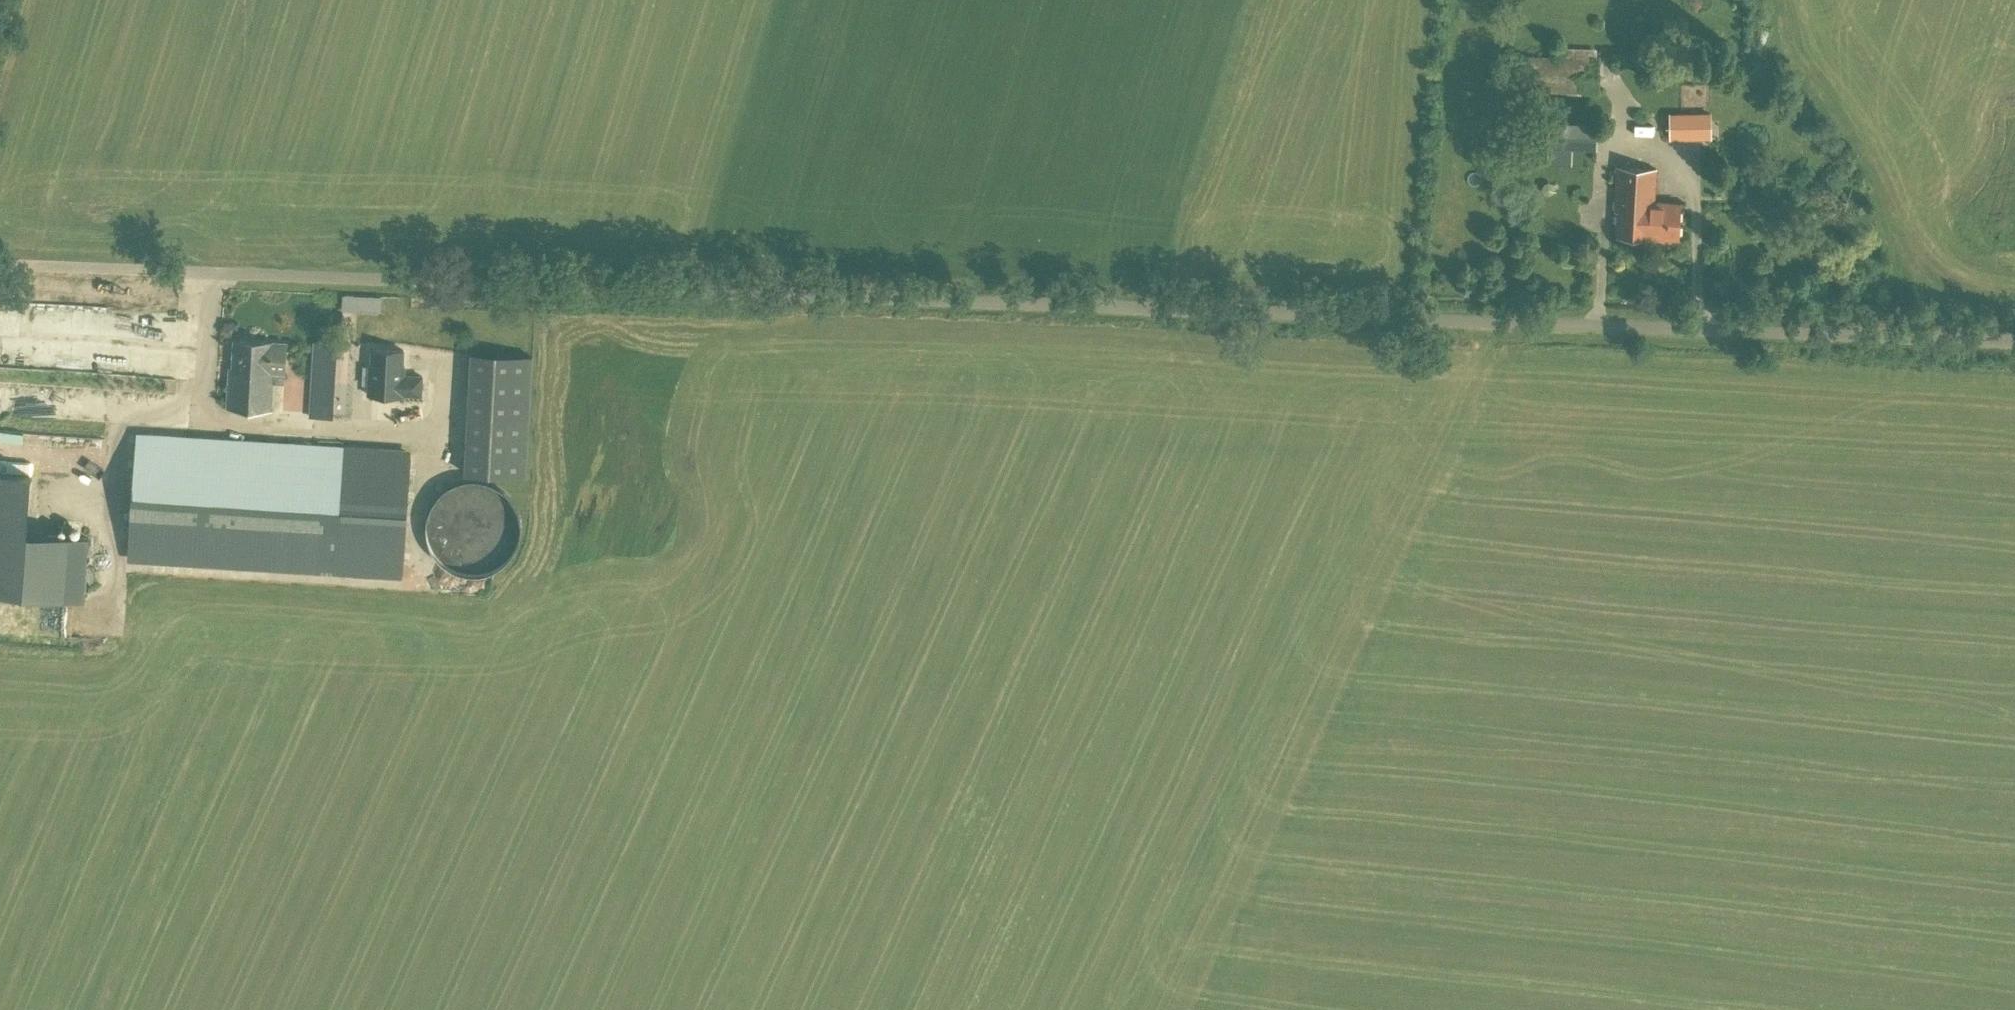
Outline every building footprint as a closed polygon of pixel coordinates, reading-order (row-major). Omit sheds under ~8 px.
[(1597,58),(1597,48),(1558,46),(1558,56),(1525,54),(1523,90),(1598,94),(1599,58),(1597,58)] [(1711,136),(1711,110),(1670,110),(1670,136),(1711,136)] [(1596,150),(1597,124),(1548,122),(1547,148),(1596,150)] [(1655,197),(1656,168),(1617,166),(1614,210),(1618,211),(1616,236),(1649,238),(1649,237),(1650,237),(1651,212),(1642,211),(1643,196),(1655,197)] [(1651,212),(1650,237),(1679,238),(1681,202),(1655,200),(1657,168),(1656,168),(1655,197),(1643,196),(1642,211),(1651,212)] [(285,372),(287,343),(276,342),(276,341),(235,339),(233,366),(229,366),(227,408),(272,410),(274,382),(285,382),(285,372)] [(370,364),(368,393),(403,395),(403,393),(422,394),(423,375),(404,374),(405,366),(403,365),(404,349),(372,347),(372,364),(370,364)] [(472,350),(465,473),(527,476),(533,354),(472,350)] [(334,418),(335,404),(310,403),(309,411),(309,416),(334,418)] [(413,450),(136,435),(128,555),(338,569),(403,573),(413,450)] [(83,595),(86,525),(31,521),(34,462),(0,462),(0,590),(83,595)] [(428,512),(426,520),(426,528),(427,536),(429,544),(433,552),(438,558),(444,564),(451,569),(459,572),(467,574),(475,574),(483,574),(491,571),(499,568),(505,563),(511,557),(516,550),(519,543),(521,535),(522,526),(521,518),(519,511),(516,503),(512,497),(506,491),(500,486),(493,482),(485,480),(477,478),(469,479),(462,480),(454,483),(447,487),(441,492),(435,498),(431,505),(428,512)]
